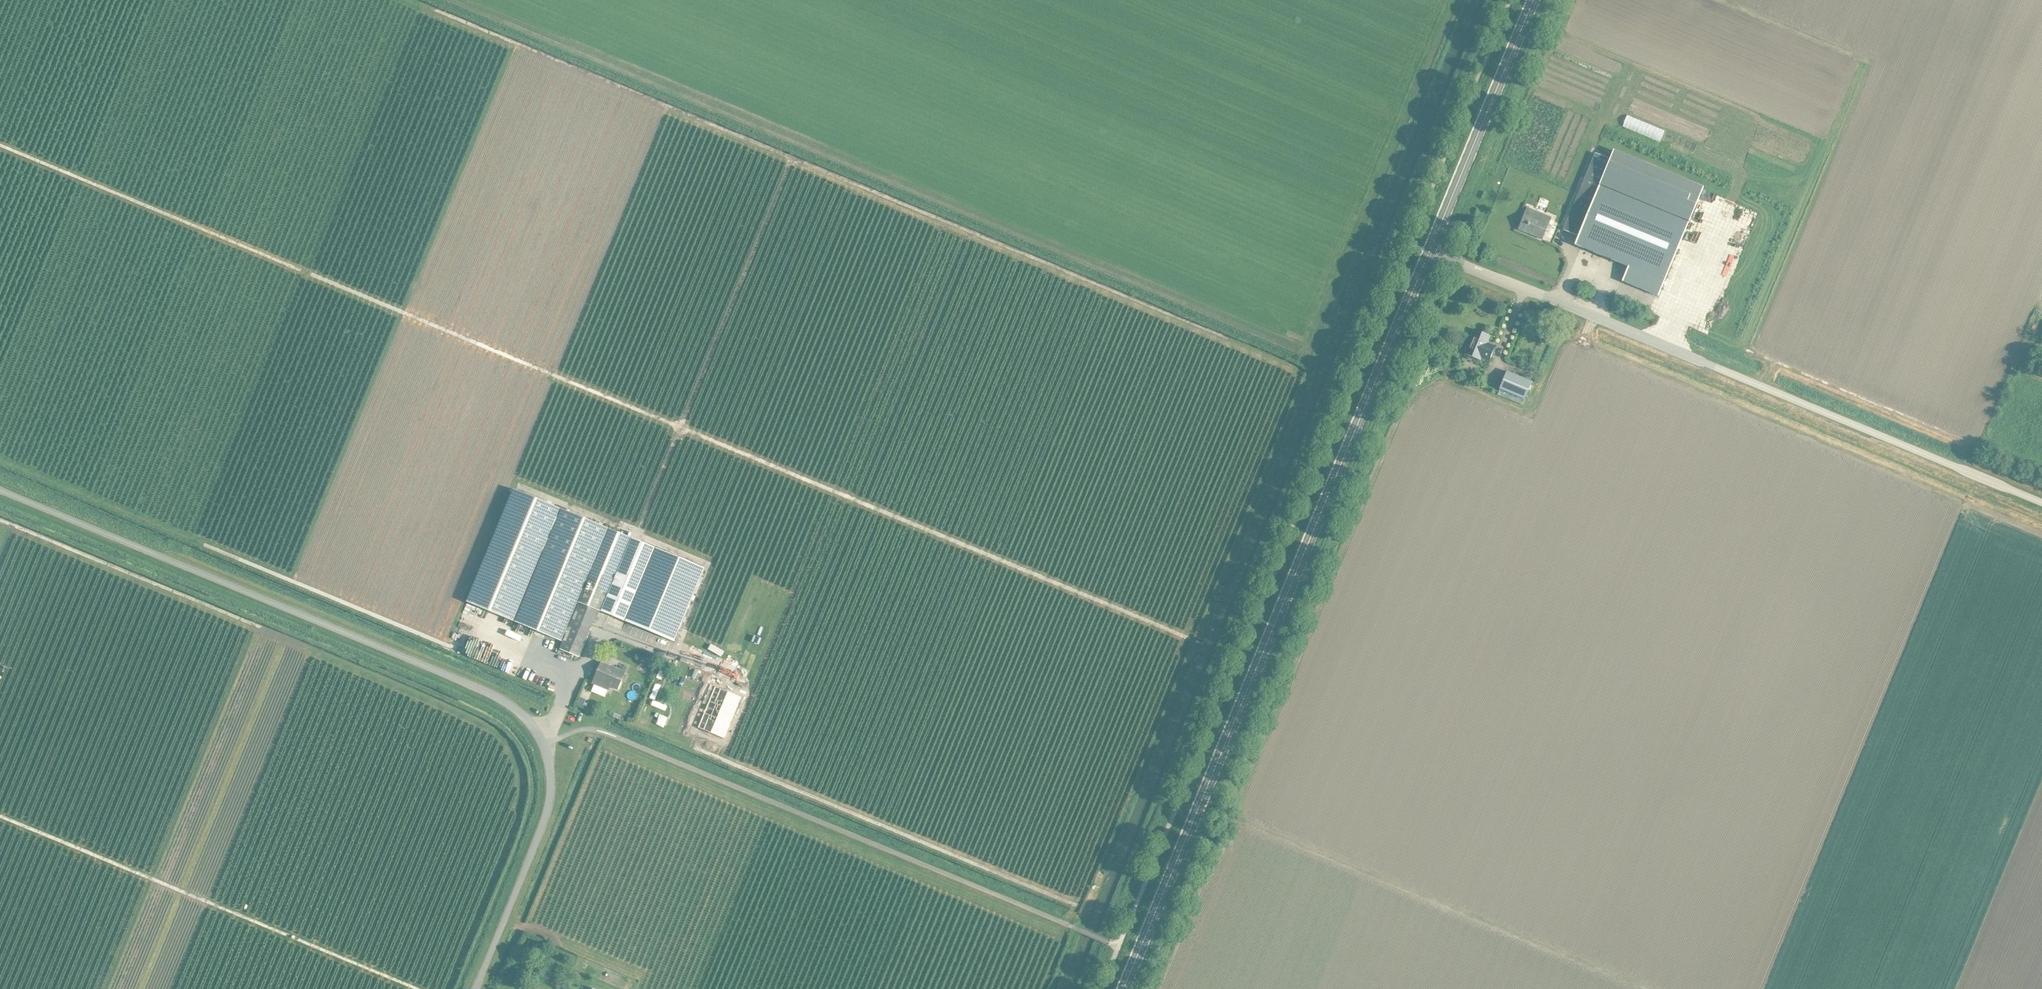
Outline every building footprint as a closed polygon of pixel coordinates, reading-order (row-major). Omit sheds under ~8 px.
[(1613,150),(1610,159),(1595,152),(1563,229),(1578,235),(1574,244),(1628,266),(1622,281),(1658,295),(1703,187),(1613,150)] [(1551,217),(1527,207),(1518,229),(1542,239),(1551,217)] [(1488,360),(1494,346),(1486,343),(1489,335),(1473,329),(1463,353),(1479,360),(1480,357),(1488,360)] [(1524,399),(1531,381),(1506,371),(1498,388),(1524,399)] [(601,611),(614,579),(631,538),(515,488),(467,600),(563,641),(580,602),(598,610),(601,611)] [(622,582),(620,587),(637,594),(626,621),(674,641),(704,568),(631,537),(631,538),(614,579),(622,582)] [(563,641),(560,649),(578,657),(598,610),(580,602),(563,641)] [(467,604),(465,609),(476,613),(478,608),(467,604)] [(472,628),(473,622),(454,616),(452,622),(472,628)] [(506,636),(507,630),(492,628),(491,634),(506,636)] [(617,689),(625,671),(601,661),(592,683),(607,689),(609,686),(617,689)] [(690,665),(684,681),(710,692),(716,676),(690,665)] [(657,669),(650,687),(672,696),(679,678),(657,669)] [(684,681),(677,698),(703,708),(710,692),(684,681)] [(650,687),(642,705),(664,714),(672,696),(650,687)] [(699,728),(725,738),(742,697),(716,687),(699,728)] [(677,698),(670,716),(696,727),(703,708),(677,698)] [(642,705),(633,726),(656,736),(664,714),(642,705)]
